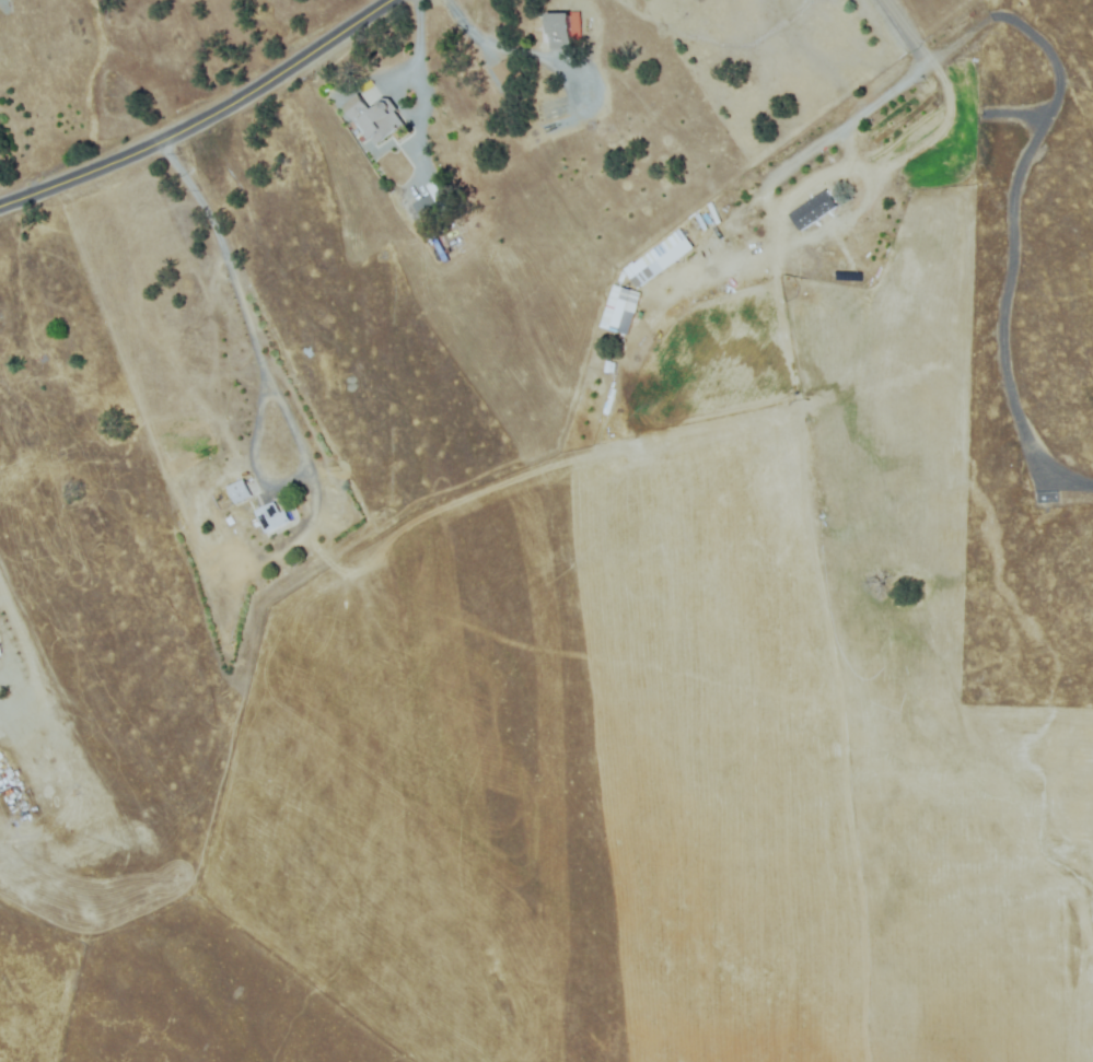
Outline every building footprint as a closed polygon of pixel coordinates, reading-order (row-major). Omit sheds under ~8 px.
[(571,13),(572,46),(553,47),(551,14),(571,13)] [(358,94),(371,110),(386,97),(406,124),(376,145),(345,105),(358,94)] [(441,213),(428,186),(437,182),(450,209),(441,213)] [(422,222),(414,203),(432,195),(441,213),(422,222)] [(229,488),(244,480),(251,494),(235,502),(229,488)] [(256,514),(275,502),(287,521),(269,533),(256,514)]
